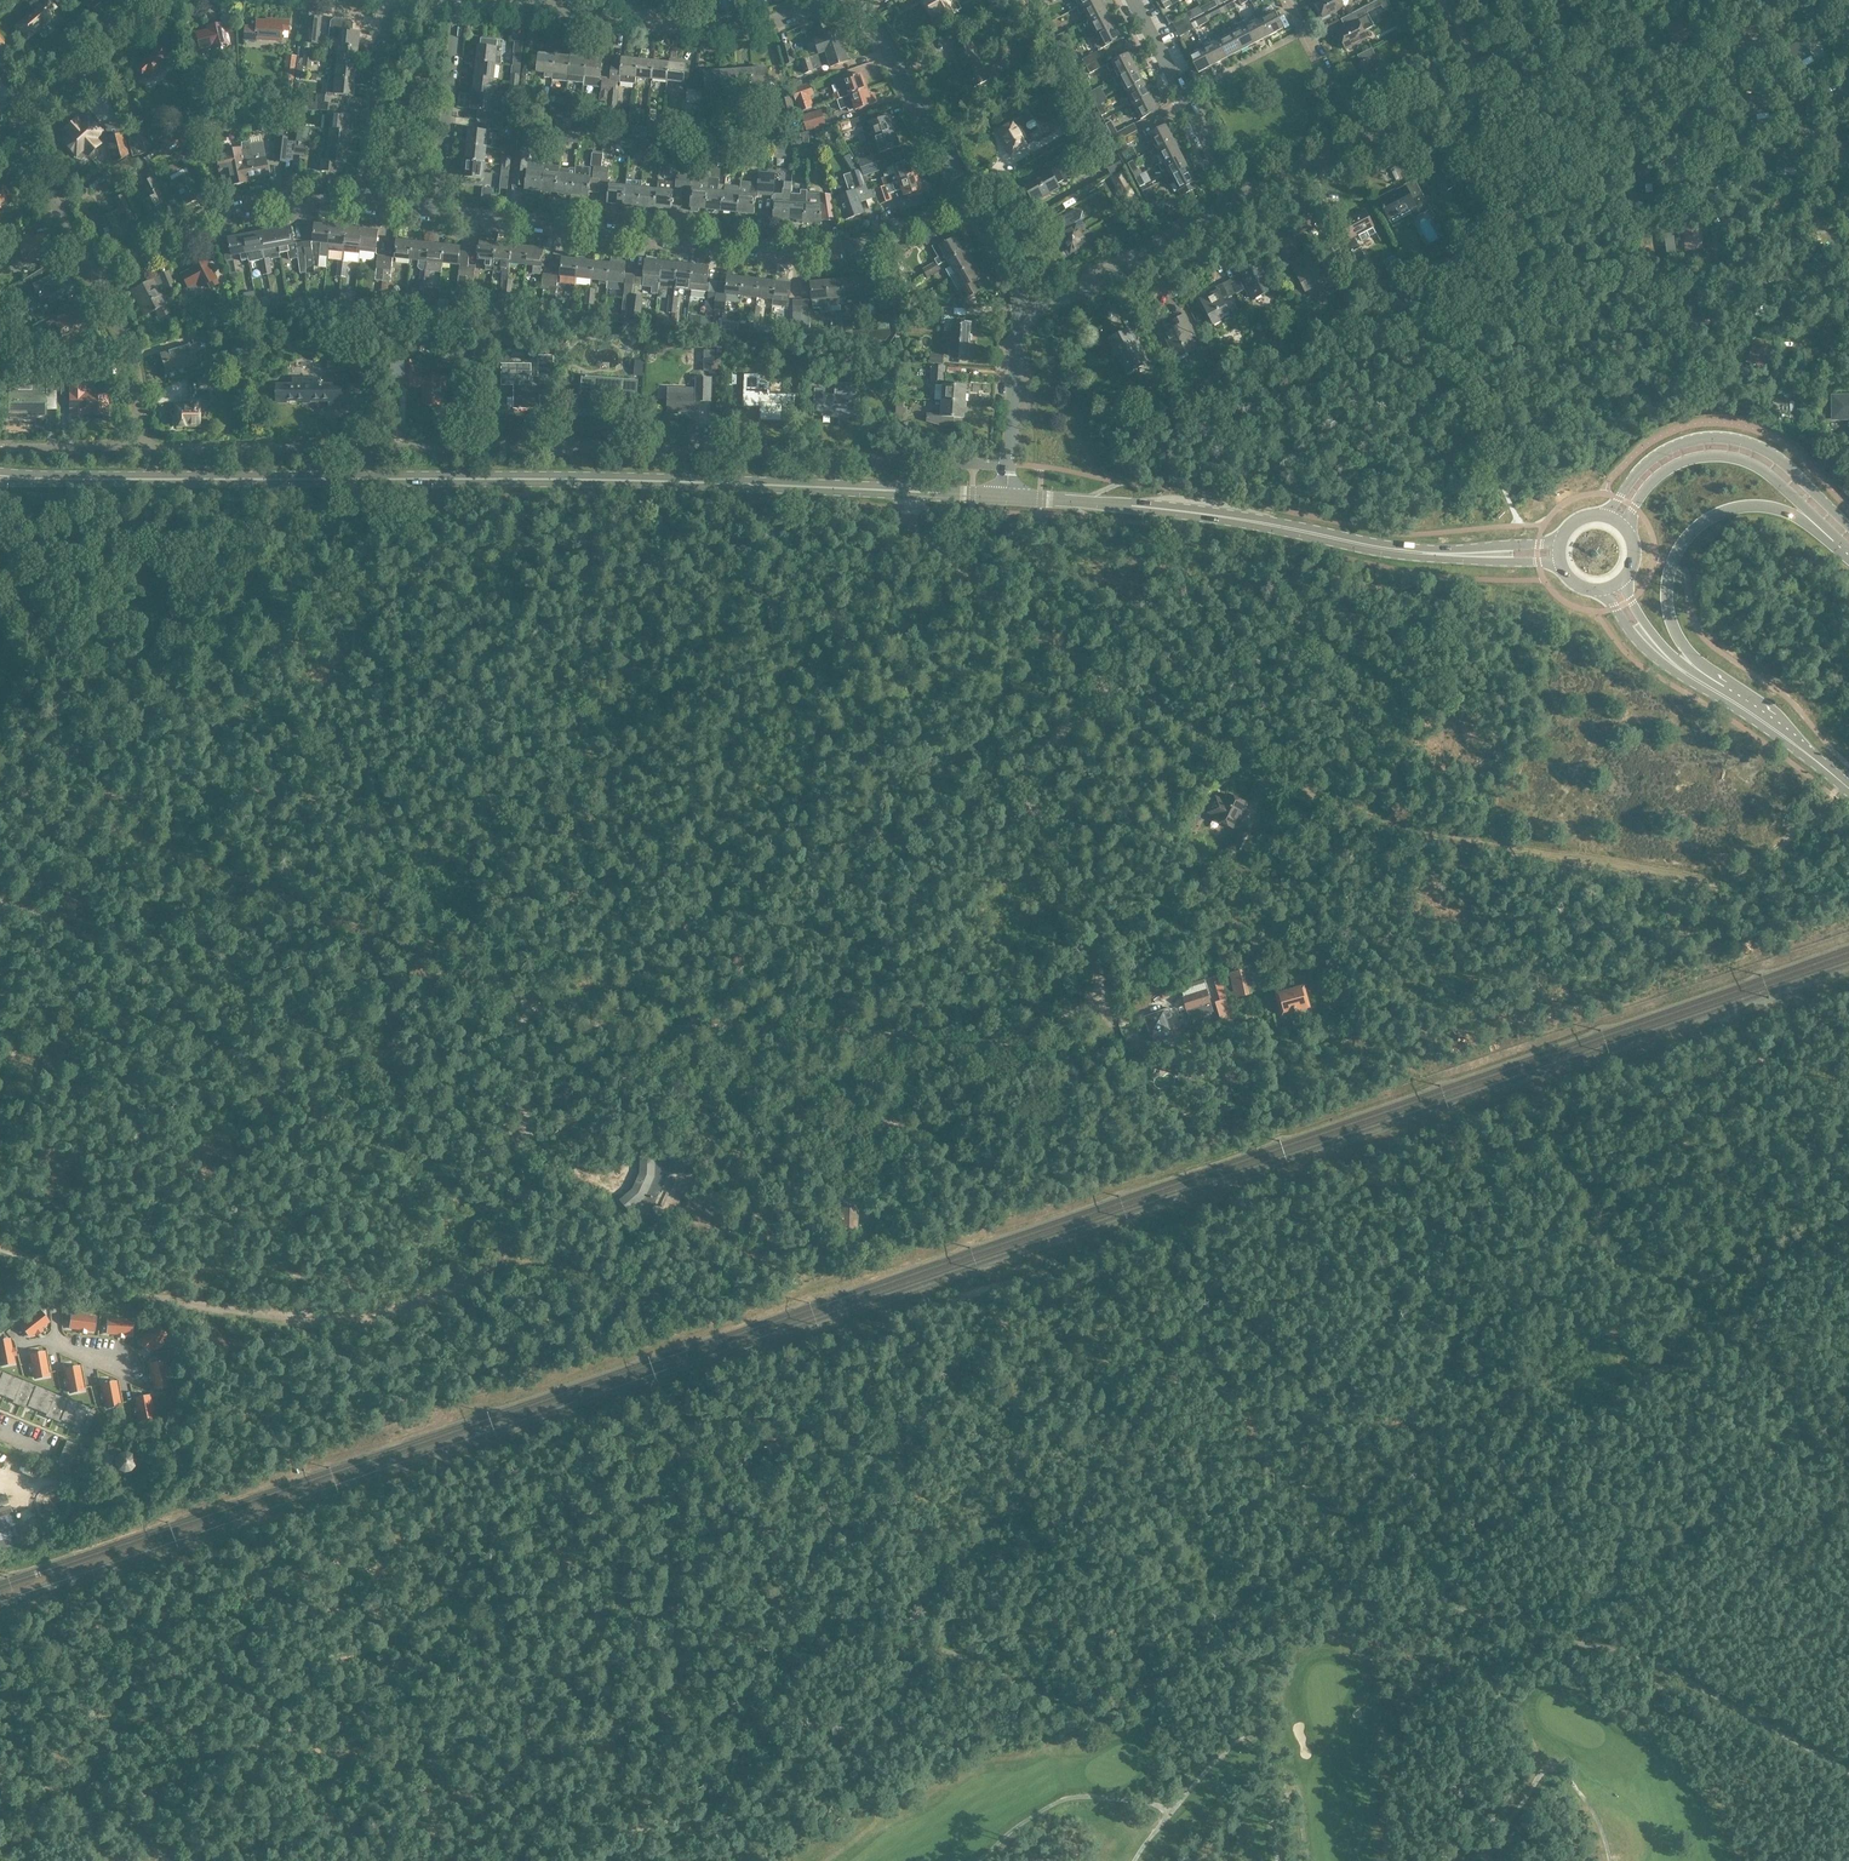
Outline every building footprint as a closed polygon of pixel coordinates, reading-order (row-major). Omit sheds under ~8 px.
[(30,14),(17,25),(26,36),(41,24),(43,26),(50,20),(51,22),(56,17),(51,11),(55,7),(50,0),(46,0),(43,3),(30,14)] [(941,21),(962,9),(956,0),(926,0),(924,1),(932,16),(937,14),(941,21)] [(1106,10),(1101,0),(1092,0),(1082,5),(1077,8),(1080,14),(1085,12),(1089,19),(1106,10)] [(1165,8),(1172,5),(1169,0),(1161,0),(1165,8)] [(1208,11),(1218,6),(1215,0),(1205,5),(1208,11)] [(1315,2),(1323,17),(1343,7),(1340,0),(1319,0),(1315,2)] [(1564,0),(1547,0),(1551,7),(1552,6),(1553,8),(1564,0)] [(1226,12),(1236,7),(1233,2),(1224,7),(1226,12)] [(1190,11),(1191,13),(1194,18),(1203,13),(1200,6),(1190,11)] [(1260,18),(1269,35),(1283,28),(1271,6),(1265,9),(1267,14),(1260,18)] [(1363,31),(1373,25),(1364,7),(1351,13),(1355,21),(1336,31),(1345,49),(1367,39),(1363,31)] [(1699,13),(1695,7),(1687,11),(1691,18),(1699,13)] [(1212,19),(1222,14),(1219,9),(1210,14),(1212,19)] [(1096,33),(1113,24),(1106,10),(1089,19),(1084,22),(1088,28),(1092,26),(1096,33)] [(1246,25),(1255,43),(1269,35),(1260,18),(1257,13),(1251,16),(1253,21),(1246,25)] [(1176,29),(1190,22),(1186,15),(1173,23),(1176,29)] [(1696,41),(1681,15),(1663,25),(1678,51),(1696,41)] [(305,17),(303,43),(318,44),(320,18),(305,17)] [(1205,17),(1196,21),(1199,26),(1208,22),(1205,17)] [(338,47),(356,49),(358,32),(352,32),(352,23),(350,20),(333,18),(330,21),(328,37),(339,39),(338,47)] [(245,26),(244,40),(255,40),(255,38),(280,40),(281,31),(287,31),(288,22),(271,20),(271,22),(256,21),(256,27),(245,26)] [(1232,33),(1241,50),(1255,43),(1246,25),(1243,20),(1236,24),(1239,29),(1232,33)] [(1056,31),(1051,21),(1046,24),(1051,34),(1056,31)] [(207,30),(196,33),(199,45),(210,42),(212,49),(228,45),(222,22),(207,26),(207,30)] [(1091,35),(1099,50),(1121,38),(1124,36),(1117,23),(1117,22),(1113,24),(1096,33),(1091,35)] [(1194,29),(1191,23),(1191,24),(1190,22),(1176,29),(1179,36),(1194,29)] [(819,54),(843,46),(840,38),(843,37),(840,27),(830,31),(831,34),(820,37),(814,40),(819,54)] [(1218,40),(1227,57),(1241,50),(1232,33),(1229,27),(1223,31),(1225,36),(1218,40)] [(1062,45),(1068,42),(1063,33),(1057,36),(1062,45)] [(973,51),(975,49),(967,34),(953,42),(961,56),(956,59),(972,89),(989,80),(973,51)] [(1204,47),(1213,65),(1227,57),(1218,40),(1215,35),(1209,38),(1211,43),(1204,47)] [(480,46),(478,46),(477,62),(495,64),(501,65),(501,57),(495,56),(497,40),(480,38),(480,46)] [(1213,65),(1204,47),(1201,42),(1195,45),(1197,50),(1189,54),(1199,72),(1213,65)] [(161,44),(156,49),(150,54),(151,56),(135,70),(146,81),(163,66),(159,61),(169,52),(161,44)] [(795,62),(790,44),(780,47),(785,64),(795,62)] [(1596,67),(1612,58),(1605,45),(1589,54),(1595,65),(1596,67)] [(329,53),(338,53),(337,62),(355,64),(356,49),(338,47),(330,46),(329,53)] [(848,61),(843,46),(819,54),(800,61),(805,74),(814,71),(812,64),(817,62),(818,66),(829,62),(831,67),(848,61)] [(1357,55),(1361,63),(1354,67),(1367,92),(1381,84),(1369,59),(1376,56),(1372,48),(1357,55)] [(303,51),(302,59),(311,60),(312,52),(303,51)] [(1097,52),(1082,59),(1086,66),(1100,59),(1097,52)] [(513,66),(521,67),(522,54),(514,53),(513,66)] [(544,77),(553,78),(555,55),(540,54),(538,71),(545,71),(544,77)] [(1119,77),(1136,68),(1129,54),(1107,65),(1110,72),(1115,69),(1119,77)] [(285,55),(283,75),(294,76),(296,56),(285,55)] [(569,81),(569,74),(571,57),(555,55),(553,78),(553,80),(569,81)] [(584,83),(587,59),(571,57),(569,74),(569,81),(584,83)] [(621,58),(620,65),(619,82),(635,84),(636,77),(635,76),(637,60),(621,58)] [(311,60),(302,59),(301,66),(310,67),(311,60)] [(584,86),(601,88),(602,78),(601,78),(603,61),(587,59),(584,83),(584,86)] [(668,80),(689,82),(691,62),(670,59),(670,63),(668,80)] [(1089,73),(1104,65),(1100,59),(1086,66),(1089,73)] [(637,77),(652,78),(654,61),(637,60),(635,76),(636,77),(637,77)] [(654,61),(652,78),(668,80),(670,63),(654,61)] [(355,64),(337,62),(335,78),(353,80),(355,64)] [(495,64),(477,62),(475,78),(493,80),(495,64)] [(612,64),(610,79),(618,80),(617,82),(619,82),(620,65),(612,64)] [(769,85),(768,68),(751,69),(753,86),(769,85)] [(1136,68),(1119,77),(1114,79),(1117,85),(1122,83),(1126,91),(1144,82),(1136,68)] [(751,69),(736,70),(737,87),(743,87),(743,89),(744,90),(746,90),(746,95),(753,95),(753,86),(751,69)] [(737,87),(736,70),(720,72),(722,96),(732,95),(732,100),(738,99),(737,87)] [(875,71),(865,74),(867,81),(877,77),(875,71)] [(722,96),(720,72),(704,73),(706,97),(715,96),(716,101),(722,101),(722,96)] [(1845,93),(1848,95),(1848,73),(1839,90),(1845,93)] [(512,82),(519,83),(520,75),(512,74),(512,82)] [(863,74),(845,80),(838,83),(841,92),(833,95),(835,101),(837,100),(868,89),(863,74)] [(353,80),(335,78),(333,93),(351,95),(353,80)] [(493,80),(475,78),(473,94),(491,96),(493,80)] [(601,88),(601,93),(609,93),(610,79),(602,78),(601,88)] [(617,82),(618,80),(610,79),(609,93),(616,94),(617,82)] [(519,83),(512,82),(511,90),(519,90),(519,83)] [(1144,82),(1126,91),(1121,94),(1125,100),(1130,97),(1133,104),(1151,95),(1144,82)] [(808,83),(791,89),(798,111),(811,106),(807,95),(812,94),(808,83)] [(522,88),(521,103),(528,104),(530,88),(522,88)] [(694,90),(693,103),(701,104),(702,88),(695,88),(694,90)] [(870,95),(868,89),(837,100),(841,111),(848,108),(849,112),(873,104),(873,103),(877,102),(874,93),(870,95)] [(1088,93),(1096,107),(1101,104),(1105,102),(1102,97),(1099,99),(1094,90),(1088,93)] [(491,96),(473,94),(472,110),(490,112),(491,96)] [(317,95),(316,102),(329,103),(330,96),(317,95)] [(1151,95),(1133,104),(1128,107),(1132,114),(1137,111),(1141,119),(1158,110),(1151,95)] [(795,114),(791,97),(778,100),(782,117),(795,114)] [(316,103),(293,100),(292,108),(315,111),(315,110),(316,103)] [(1095,119),(1086,101),(1073,108),(1082,126),(1095,119)] [(352,116),(337,114),(338,105),(329,103),(316,102),(316,103),(315,110),(325,111),(323,130),(329,130),(350,132),(351,132),(352,121),(351,121),(352,116)] [(176,126),(192,110),(186,103),(169,118),(176,126)] [(618,104),(608,103),(606,120),(616,121),(618,104)] [(1106,113),(1101,104),(1096,107),(1101,116),(1106,113)] [(552,127),(563,128),(563,118),(564,111),(557,110),(556,118),(556,121),(552,121),(552,127)] [(806,131),(826,125),(821,110),(802,115),(806,131)] [(1028,112),(1013,120),(999,129),(1003,136),(1002,136),(1008,146),(1007,146),(1012,154),(1033,141),(1030,135),(1038,130),(1028,112)] [(494,115),(493,122),(505,123),(506,116),(494,115)] [(891,116),(887,117),(869,123),(867,115),(851,120),(854,128),(862,125),(866,135),(857,137),(859,143),(865,141),(896,131),(891,116)] [(71,134),(63,140),(77,155),(83,149),(88,154),(100,143),(95,137),(102,132),(88,117),(81,124),(78,120),(75,123),(74,122),(69,127),(70,128),(67,130),(71,134)] [(563,118),(563,128),(570,128),(571,119),(563,118)] [(1115,142),(1121,139),(1138,130),(1134,123),(1117,132),(1111,121),(1105,124),(1115,142)] [(199,144),(213,142),(209,122),(196,124),(199,144)] [(505,123),(493,122),(492,130),(504,131),(505,123)] [(1156,148),(1174,139),(1166,125),(1144,136),(1148,143),(1152,141),(1156,148)] [(645,136),(646,127),(633,126),(632,134),(645,136)] [(305,128),(295,127),(293,142),(295,143),(303,143),(305,128)] [(660,129),(646,127),(645,136),(659,137),(660,129)] [(169,154),(190,140),(182,128),(161,142),(169,154)] [(329,130),(328,146),(346,148),(350,148),(351,137),(350,137),(350,132),(329,130)] [(487,132),(476,130),(470,130),(468,146),(486,147),(492,148),(492,140),(486,140),(487,132)] [(1138,130),(1121,139),(1125,145),(1141,137),(1138,130)] [(896,131),(865,141),(868,148),(877,145),(879,153),(901,146),(896,131)] [(555,140),(563,141),(564,132),(556,132),(555,140)] [(579,134),(564,132),(563,141),(578,143),(579,134)] [(759,142),(757,132),(745,133),(746,143),(759,142)] [(104,138),(112,166),(128,155),(122,133),(104,138)] [(286,162),(289,138),(275,136),(273,160),(286,162)] [(736,147),(742,145),(740,136),(733,137),(736,147)] [(144,154),(140,137),(128,140),(132,157),(144,154)] [(625,148),(626,139),(605,137),(603,150),(611,151),(611,146),(625,148)] [(794,147),(802,147),(802,139),(794,139),(794,147)] [(1174,139),(1156,148),(1151,151),(1155,157),(1160,154),(1164,162),(1181,153),(1174,139)] [(1115,148),(1111,140),(1104,144),(1108,153),(1113,150),(1112,150),(1115,148)] [(645,150),(646,141),(639,141),(638,149),(645,150)] [(654,142),(646,141),(645,150),(653,151),(654,142)] [(269,166),(266,167),(262,143),(242,146),(243,150),(241,151),(243,163),(246,179),(250,179),(251,181),(257,180),(257,177),(268,175),(268,174),(271,174),(269,166)] [(307,144),(303,143),(295,143),(293,154),(305,156),(307,144)] [(1843,167),(1848,167),(1848,143),(1836,144),(1837,167),(1843,167)] [(344,163),(346,148),(328,146),(326,161),(321,160),(320,170),(335,172),(336,162),(344,163)] [(486,147),(468,146),(466,161),(484,163),(486,147)] [(246,179),(243,163),(241,151),(241,148),(223,152),(223,153),(216,154),(219,172),(221,171),(223,184),(229,182),(230,185),(246,181),(246,179)] [(541,195),(542,191),(544,173),(544,165),(545,163),(529,162),(530,149),(517,148),(513,185),(526,186),(525,193),(541,195)] [(712,158),(727,159),(728,151),(713,149),(712,158)] [(1113,150),(1108,153),(1101,157),(1104,163),(1111,173),(1123,166),(1117,155),(1116,156),(1113,150)] [(736,152),(728,151),(727,159),(735,160),(736,152)] [(593,178),(601,179),(603,166),(604,154),(594,153),(592,166),(594,166),(593,178)] [(1181,153),(1164,162),(1159,165),(1162,171),(1167,169),(1171,176),(1188,167),(1181,153)] [(858,160),(860,168),(876,163),(873,155),(858,160)] [(156,172),(148,156),(138,162),(146,177),(156,172)] [(503,156),(502,165),(510,166),(511,157),(503,156)] [(914,159),(894,166),(893,165),(886,168),(887,172),(883,174),(884,178),(881,179),(883,187),(917,174),(915,168),(917,167),(914,159)] [(1069,159),(1056,166),(1026,182),(1036,200),(1058,188),(1055,184),(1076,172),(1069,159)] [(1132,172),(1138,170),(1133,160),(1128,163),(1132,172)] [(484,163),(466,161),(464,178),(482,179),(484,163)] [(879,171),(876,163),(860,168),(863,177),(879,171)] [(187,164),(166,175),(179,198),(181,197),(185,204),(200,196),(194,185),(197,183),(187,164)] [(510,166),(502,165),(500,177),(509,177),(510,166)] [(544,165),(544,173),(542,191),(557,193),(559,174),(556,174),(557,166),(544,165)] [(575,170),(575,176),(573,194),(589,196),(591,178),(590,178),(591,168),(576,166),(576,169),(575,170)] [(611,167),(603,166),(601,179),(610,180),(611,167)] [(88,183),(92,189),(115,174),(112,167),(88,183)] [(1188,167),(1171,176),(1166,179),(1169,185),(1174,182),(1181,196),(1197,187),(1194,182),(1196,181),(1188,167)] [(1645,185),(1651,184),(1649,167),(1637,168),(1639,191),(1645,190),(1645,185)] [(1722,191),(1722,185),(1722,167),(1716,167),(1716,173),(1710,173),(1710,190),(1722,191)] [(560,169),(559,174),(557,193),(559,193),(559,194),(560,196),(564,196),(566,195),(566,193),(573,194),(575,176),(575,170),(576,169),(571,168),(569,170),(560,169)] [(1123,170),(1109,178),(1116,190),(1120,188),(1127,201),(1137,195),(1123,170)] [(866,199),(875,196),(872,191),(871,190),(869,184),(864,185),(859,171),(853,173),(844,176),(850,192),(838,196),(845,219),(863,213),(858,197),(865,194),(866,199)] [(760,173),(759,182),(759,194),(766,194),(767,173),(760,173)] [(775,173),(767,173),(766,194),(771,195),(774,192),(775,173)] [(683,188),(684,175),(677,174),(675,187),(683,188)] [(883,187),(872,191),(875,196),(878,203),(891,199),(889,192),(902,188),(905,196),(915,192),(916,195),(926,191),(922,180),(919,181),(917,174),(883,187)] [(692,176),(684,175),(683,188),(691,188),(691,182),(692,176)] [(701,183),(691,182),(691,188),(691,189),(692,189),(690,207),(691,207),(691,210),(699,211),(699,208),(706,209),(710,178),(710,176),(702,175),(701,183)] [(1139,187),(1145,184),(1140,175),(1135,177),(1139,187)] [(150,197),(142,201),(152,221),(166,213),(160,200),(161,200),(151,178),(143,182),(150,197)] [(710,178),(706,209),(708,209),(708,211),(709,213),(713,213),(714,212),(714,210),(722,211),(724,192),(718,192),(719,179),(710,178)] [(623,204),(639,206),(641,188),(642,182),(626,180),(625,186),(623,204)] [(745,215),(745,213),(754,214),(756,196),(757,196),(758,183),(741,181),(740,187),(738,212),(739,213),(739,214),(740,216),(743,216),(745,215)] [(10,197),(0,183),(0,203),(10,197)] [(772,203),(774,204),(774,221),(790,222),(791,194),(791,183),(784,183),(784,189),(783,189),(783,195),(776,194),(772,197),(772,203)] [(623,204),(625,186),(609,185),(607,203),(623,204)] [(725,185),(724,192),(722,211),(738,212),(740,187),(725,185)] [(835,185),(829,187),(831,194),(840,192),(838,186),(835,185)] [(1149,205),(1158,201),(1150,187),(1142,191),(1149,205)] [(1421,192),(1411,198),(1405,187),(1390,195),(1389,193),(1378,199),(1389,220),(1411,209),(1415,217),(1430,209),(1421,192)] [(641,188),(639,206),(655,208),(657,190),(641,188)] [(655,208),(656,208),(655,211),(663,212),(663,209),(671,210),(673,191),(657,190),(655,208)] [(800,194),(791,194),(790,222),(805,222),(806,204),(806,194),(807,190),(800,190),(800,194)] [(822,195),(822,194),(806,194),(806,204),(805,222),(821,223),(821,219),(822,195)] [(115,198),(117,203),(120,209),(100,219),(104,226),(99,229),(104,237),(106,236),(109,242),(124,235),(121,228),(134,221),(121,195),(115,198)] [(821,219),(837,220),(831,195),(822,195),(821,219)] [(899,206),(902,213),(911,209),(907,202),(899,206)] [(1830,221),(1826,204),(1814,208),(1815,213),(1809,215),(1813,232),(1819,230),(1818,224),(1830,221)] [(1754,206),(1749,208),(1743,210),(1751,232),(1757,230),(1755,225),(1761,222),(1754,206)] [(1075,209),(1067,213),(1056,220),(1054,228),(1062,230),(1064,234),(1059,236),(1063,243),(1066,241),(1071,251),(1086,243),(1077,228),(1084,225),(1081,219),(1083,211),(1075,209)] [(1341,222),(1347,232),(1340,236),(1356,266),(1367,260),(1354,236),(1358,234),(1361,240),(1376,233),(1364,210),(1341,222)] [(326,265),(328,250),(331,226),(315,224),(313,241),(321,242),(318,264),(326,265)] [(346,227),(331,226),(328,250),(344,251),(346,227)] [(1703,250),(1701,226),(1682,227),(1684,251),(1703,250)] [(306,254),(303,242),(294,243),(291,227),(276,230),(278,246),(280,254),(287,252),(289,260),(297,258),(300,274),(306,273),(306,254)] [(360,253),(360,246),(362,229),(346,227),(344,251),(360,253)] [(362,229),(360,246),(377,248),(379,231),(362,229)] [(280,257),(280,254),(278,246),(276,230),(260,232),(263,249),(265,258),(265,260),(269,259),(280,257)] [(29,234),(21,239),(17,232),(0,242),(3,249),(10,246),(13,253),(20,250),(26,263),(49,251),(42,235),(32,240),(29,234)] [(265,258),(263,249),(260,232),(244,235),(247,252),(248,257),(249,261),(260,259),(265,258)] [(240,258),(248,257),(247,252),(244,235),(228,238),(231,255),(239,253),(240,258)] [(939,266),(943,263),(948,260),(963,252),(962,252),(954,238),(946,242),(945,239),(932,246),(938,257),(934,260),(935,262),(930,265),(934,273),(941,269),(939,266)] [(1441,238),(1428,245),(1434,258),(1448,251),(1441,238)] [(311,240),(303,242),(306,254),(306,273),(306,274),(314,273),(314,261),(311,240)] [(411,259),(413,242),(397,240),(395,257),(411,259)] [(428,244),(413,242),(411,259),(419,260),(418,267),(420,269),(421,270),(425,271),(426,261),(428,244)] [(486,269),(493,270),(496,244),(481,242),(479,259),(487,260),(486,269)] [(428,244),(426,261),(442,262),(444,245),(428,244)] [(510,263),(512,246),(496,244),(493,270),(503,271),(502,279),(508,280),(510,263)] [(1372,257),(1385,259),(1388,245),(1379,244),(1377,251),(1373,250),(1372,257)] [(460,247),(444,245),(442,262),(459,264),(460,247)] [(528,247),(512,246),(510,263),(526,264),(528,247)] [(544,249),(528,247),(526,264),(534,265),(533,273),(541,273),(544,249)] [(950,277),(956,274),(973,264),(972,264),(970,259),(971,259),(965,250),(962,252),(963,252),(948,260),(951,267),(946,270),(950,277)] [(1322,283),(1308,254),(1290,263),(1305,291),(1322,283)] [(382,281),(385,256),(378,255),(373,293),(381,294),(382,281)] [(392,256),(385,256),(382,281),(390,282),(392,270),(391,270),(392,256)] [(830,265),(840,264),(839,256),(829,257),(830,265)] [(1717,257),(1717,265),(1727,265),(1726,256),(1717,257)] [(578,258),(578,260),(576,277),(592,279),(594,262),(594,260),(588,259),(587,258),(580,257),(578,258)] [(659,286),(660,279),(662,262),(653,261),(654,258),(647,257),(646,260),(645,260),(642,287),(651,288),(651,294),(658,294),(659,286)] [(260,259),(262,267),(270,265),(269,259),(265,260),(265,258),(260,259)] [(1406,271),(1399,258),(1388,264),(1394,276),(1406,271)] [(190,269),(179,274),(187,288),(188,289),(189,290),(192,291),(194,291),(198,288),(199,289),(207,284),(210,288),(218,284),(216,280),(217,279),(206,259),(190,268),(190,269)] [(578,260),(562,259),(561,275),(560,283),(576,285),(576,277),(578,260)] [(1808,265),(1825,276),(1829,270),(1812,259),(1808,265)] [(620,261),(610,260),(609,264),(608,280),(607,285),(607,288),(625,289),(624,295),(632,296),(633,283),(630,283),(631,275),(625,274),(626,265),(620,265),(620,261)] [(339,261),(338,268),(346,269),(347,261),(339,261)] [(609,264),(594,262),(592,279),(600,280),(599,284),(607,285),(608,280),(609,264)] [(659,286),(675,287),(676,280),(678,264),(662,262),(660,279),(659,286)] [(1228,280),(1235,294),(1249,287),(1254,298),(1272,289),(1257,262),(1240,271),(1241,273),(1228,280)] [(464,302),(468,265),(460,264),(456,301),(464,302)] [(675,287),(691,289),(694,265),(678,264),(676,280),(675,287)] [(978,273),(973,264),(956,274),(963,287),(958,290),(963,300),(977,292),(972,283),(978,280),(978,279),(980,278),(977,273),(978,273)] [(271,272),(270,265),(262,267),(263,274),(271,272)] [(476,266),(468,265),(464,302),(471,302),(476,266)] [(694,265),(691,289),(706,291),(709,267),(694,265)] [(927,277),(934,273),(930,265),(923,269),(927,277)] [(52,274),(49,275),(44,266),(22,280),(26,289),(33,285),(41,301),(46,298),(50,304),(71,293),(63,279),(56,283),(52,274)] [(228,274),(235,273),(234,266),(227,267),(228,274)] [(338,277),(341,277),(346,277),(346,269),(338,268),(338,277)] [(146,314),(154,310),(159,319),(170,313),(165,304),(163,305),(160,298),(162,297),(156,286),(161,283),(165,292),(175,288),(168,270),(158,275),(159,275),(132,290),(137,300),(138,299),(146,314)] [(421,270),(420,278),(430,279),(431,271),(425,271),(421,270)] [(899,285),(908,282),(905,272),(896,274),(899,285)] [(551,274),(543,274),(542,286),(550,287),(551,274)] [(549,294),(556,294),(558,275),(551,274),(550,287),(549,294)] [(741,301),(741,295),(743,278),(727,277),(725,293),(725,294),(724,300),(741,301)] [(858,278),(860,295),(860,299),(870,298),(869,294),(875,293),(876,302),(879,302),(887,301),(885,286),(875,287),(874,277),(858,278)] [(429,286),(430,279),(420,278),(419,285),(429,286)] [(759,280),(743,278),(741,295),(757,297),(759,280)] [(844,296),(860,295),(858,278),(842,280),(844,296)] [(504,279),(504,287),(512,288),(513,280),(504,279)] [(757,297),(773,298),(775,281),(759,280),(757,297)] [(845,303),(844,296),(842,280),(827,281),(829,305),(845,303)] [(1235,294),(1228,280),(1215,287),(1217,290),(1200,299),(1213,324),(1231,315),(1223,300),(1235,294)] [(1677,289),(1671,280),(1666,283),(1671,293),(1677,289)] [(791,283),(775,281),(773,298),(772,305),(788,307),(791,283)] [(829,305),(827,281),(811,283),(813,308),(820,307),(821,312),(830,311),(829,305)] [(1747,303),(1754,307),(1768,286),(1761,281),(1747,303)] [(503,294),(507,294),(511,295),(512,288),(504,287),(503,294)] [(587,288),(586,296),(595,296),(595,289),(587,288)] [(714,311),(716,293),(709,292),(707,304),(707,310),(714,311)] [(716,293),(714,311),(724,312),(725,303),(723,303),(724,294),(716,293)] [(640,325),(644,296),(632,295),(629,324),(640,325)] [(305,307),(303,297),(294,298),(296,308),(305,307)] [(670,297),(669,304),(677,305),(678,297),(670,297)] [(339,299),(339,308),(354,307),(354,298),(339,299)] [(259,314),(264,314),(262,303),(262,299),(256,300),(259,314)] [(288,299),(272,302),(274,314),(290,311),(288,299)] [(237,301),(239,314),(247,313),(244,300),(237,301)] [(246,301),(248,309),(256,307),(255,300),(246,301)] [(438,311),(439,301),(423,300),(422,309),(438,311)] [(547,304),(536,303),(534,317),(546,318),(547,304)] [(505,306),(490,304),(489,313),(504,315),(505,306)] [(677,305),(669,304),(668,313),(676,314),(677,305)] [(215,323),(232,317),(228,305),(211,310),(215,323)] [(752,306),(751,314),(760,314),(761,307),(752,306)] [(842,314),(850,314),(850,306),(841,307),(842,314)] [(939,315),(948,316),(954,316),(955,308),(940,307),(939,315)] [(80,309),(69,315),(66,312),(46,323),(48,327),(55,323),(60,332),(57,334),(62,343),(78,335),(76,332),(89,325),(80,309)] [(760,314),(751,314),(751,321),(759,322),(760,314)] [(851,321),(850,314),(842,314),(842,322),(851,321)] [(1173,320),(1176,326),(1163,332),(1176,358),(1195,348),(1188,335),(1193,332),(1184,314),(1173,320)] [(710,329),(710,323),(710,318),(693,317),(692,328),(710,329)] [(954,321),(953,332),(952,339),(969,341),(970,325),(971,325),(971,322),(954,321)] [(450,324),(450,333),(474,333),(474,325),(450,324)] [(848,334),(847,325),(842,326),(832,327),(832,335),(848,334)] [(21,347),(37,337),(31,327),(15,337),(21,347)] [(175,331),(177,338),(187,335),(184,327),(175,331)] [(1146,363),(1128,328),(1108,339),(1127,373),(1146,363)] [(190,334),(193,344),(208,339),(205,329),(190,334)] [(969,341),(952,339),(951,355),(968,357),(972,357),(973,350),(968,350),(969,341)] [(1771,346),(1755,339),(1746,363),(1762,369),(1771,346)] [(16,343),(6,344),(7,349),(0,350),(0,352),(1,358),(18,356),(16,343)] [(161,361),(163,361),(166,373),(194,364),(188,345),(160,354),(161,355),(160,356),(161,361)] [(704,350),(703,358),(714,358),(714,350),(704,350)] [(930,363),(943,364),(944,355),(931,354),(930,363)] [(443,388),(446,388),(447,377),(414,377),(415,359),(406,359),(406,387),(423,387),(423,405),(443,405),(443,388)] [(635,375),(643,376),(644,361),(636,360),(635,375)] [(513,409),(516,409),(528,409),(528,408),(540,408),(540,386),(549,386),(549,371),(547,371),(547,362),(537,362),(537,372),(539,372),(539,380),(530,380),(530,365),(503,364),(503,385),(513,385),(513,398),(506,398),(506,408),(513,408),(513,409)] [(45,365),(45,378),(56,378),(55,365),(45,365)] [(931,381),(945,382),(946,367),(932,366),(931,381)] [(369,394),(369,367),(353,367),(354,382),(346,382),(346,393),(354,393),(354,394),(369,394)] [(760,394),(760,376),(746,376),(745,406),(754,406),(754,404),(762,404),(761,418),(781,418),(782,405),(785,405),(785,408),(795,409),(795,395),(760,394)] [(321,377),(292,377),(292,384),(276,383),(276,396),(286,396),(286,401),(303,401),(303,400),(328,400),(328,407),(341,407),(341,401),(342,401),(342,384),(321,383),(321,377)] [(623,380),(583,377),(582,395),(580,395),(579,408),(599,410),(601,389),(623,391),(623,380)] [(678,414),(678,411),(694,411),(694,405),(700,405),(700,401),(710,401),(711,378),(697,378),(697,394),(694,394),(694,389),(668,389),(668,411),(668,413),(678,414)] [(107,395),(84,396),(84,379),(69,379),(69,407),(70,407),(70,415),(93,415),(93,418),(103,418),(103,415),(107,415),(107,395)] [(26,418),(26,412),(32,412),(32,415),(45,415),(45,392),(43,392),(43,386),(32,386),(30,383),(20,383),(18,386),(10,386),(9,386),(9,412),(10,412),(10,418),(26,418)] [(834,383),(834,395),(823,394),(823,393),(826,393),(826,389),(815,389),(814,414),(822,414),(822,416),(838,417),(838,414),(858,415),(860,383),(834,383)] [(943,401),(965,402),(966,386),(944,384),(943,401)] [(190,388),(190,400),(197,400),(208,400),(208,388),(197,388),(190,388)] [(1833,396),(1833,418),(1848,418),(1848,396),(1833,396)] [(903,416),(905,398),(897,398),(896,416),(903,416)] [(197,405),(197,400),(190,400),(189,400),(189,405),(175,405),(175,425),(186,425),(186,422),(198,422),(198,405),(197,405)] [(964,418),(965,402),(943,401),(942,415),(927,414),(927,421),(941,426),(954,423),(955,418),(964,418)] [(589,421),(590,413),(580,412),(579,420),(589,421)] [(1208,812),(1217,817),(1216,819),(1233,828),(1246,803),(1228,794),(1225,801),(1216,797),(1208,812)] [(1196,824),(1189,820),(1185,827),(1193,831),(1196,824)] [(1238,853),(1247,833),(1236,828),(1226,847),(1227,847),(1221,860),(1231,865),(1237,852),(1238,853)] [(1284,1013),(1294,1010),(1295,1012),(1297,1012),(1297,1010),(1307,1007),(1302,988),(1279,995),(1284,1013)] [(1187,1011),(1210,1004),(1206,991),(1183,997),(1187,1011)] [(1227,998),(1214,1002),(1223,1030),(1235,1027),(1227,998)] [(1146,1018),(1149,1026),(1146,1027),(1148,1035),(1151,1034),(1152,1035),(1154,1042),(1171,1036),(1165,1020),(1172,1017),(1169,1008),(1162,1010),(1163,1012),(1146,1018)] [(1183,1058),(1179,1062),(1182,1066),(1183,1067),(1188,1062),(1183,1058)] [(665,1171),(668,1173),(693,1174),(693,1158),(640,1156),(640,1173),(633,1189),(620,1200),(655,1240),(667,1229),(651,1211),(648,1210),(654,1196),(657,1198),(662,1186),(659,1184),(665,1171)] [(844,1196),(842,1220),(842,1228),(859,1229),(861,1197),(844,1196)] [(48,1322),(40,1312),(22,1326),(30,1337),(48,1322)] [(70,1328),(93,1330),(94,1317),(71,1315),(70,1328)] [(131,1320),(108,1320),(108,1334),(131,1334),(131,1320)] [(156,1326),(139,1341),(148,1351),(165,1336),(156,1326)] [(10,1340),(0,1342),(0,1361),(1,1365),(14,1362),(10,1340)] [(120,1351),(120,1342),(86,1341),(85,1348),(94,1348),(94,1350),(120,1351)] [(44,1353),(31,1355),(35,1378),(48,1375),(44,1353)] [(164,1362),(150,1364),(154,1387),(168,1384),(164,1362)] [(66,1370),(70,1392),(83,1389),(79,1367),(66,1370)] [(4,1397),(12,1377),(0,1372),(0,1395),(4,1397)] [(15,1404),(20,1406),(29,1384),(12,1377),(4,1397),(16,1401),(15,1404)] [(102,1385),(107,1407),(120,1405),(116,1382),(102,1385)] [(26,1406),(38,1410),(46,1391),(29,1384),(20,1406),(25,1408),(26,1406)] [(46,1391),(38,1410),(49,1415),(48,1418),(53,1420),(62,1398),(46,1391)] [(136,1399),(141,1421),(154,1419),(149,1396),(136,1399)] [(62,1398),(53,1420),(58,1422),(59,1419),(71,1424),(79,1405),(62,1398)] [(79,1405),(71,1424),(82,1429),(81,1431),(87,1434),(96,1411),(79,1405)] [(62,1471),(70,1475),(81,1447),(67,1441),(57,1465),(65,1468),(64,1471),(62,1471)] [(113,1464),(115,1465),(118,1470),(124,1472),(130,1471),(135,1466),(137,1466),(138,1460),(135,1460),(132,1455),(126,1452),(120,1453),(119,1455),(117,1453),(114,1458),(113,1464)] [(0,1519),(0,1554),(7,1551),(6,1548),(24,1542),(21,1533),(14,1514),(0,1519)]
